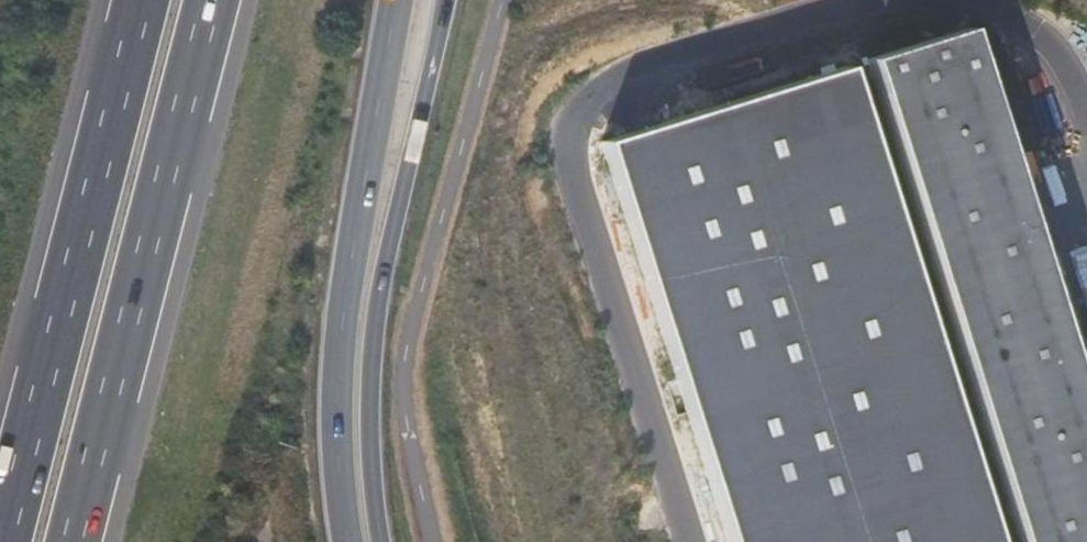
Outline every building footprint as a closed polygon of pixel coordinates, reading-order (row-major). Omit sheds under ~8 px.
[(1076,354),(978,37),(873,67),(953,353),(1012,541),(1086,541),(1086,350),(1076,354)] [(852,74),(609,151),(730,541),(995,541),(852,74)]
